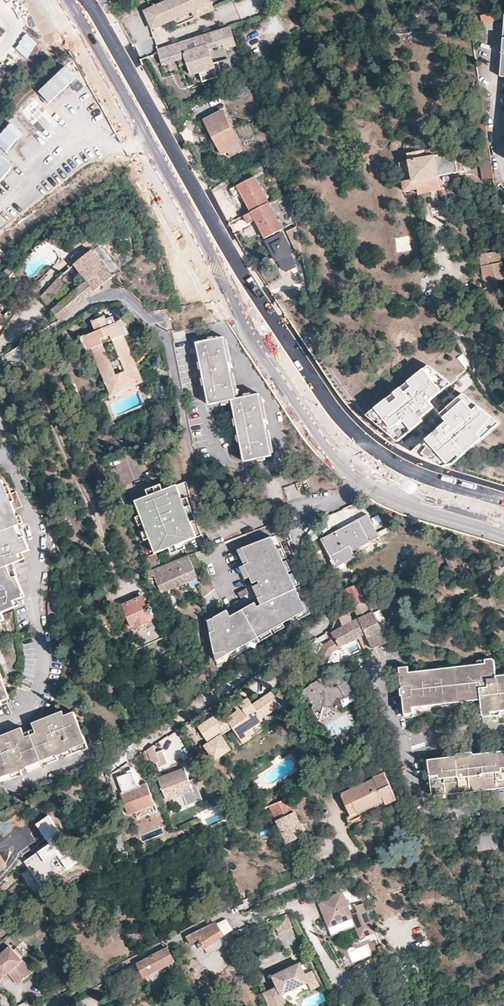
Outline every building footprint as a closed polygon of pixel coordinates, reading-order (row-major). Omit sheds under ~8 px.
[(214,8),(210,0),(171,0),(145,12),(153,29),(193,11),(194,14),(200,11),(201,14),(214,8)] [(214,63),(209,49),(224,44),(225,48),(235,45),(229,27),(157,51),(162,65),(185,58),(191,74),(199,72),(203,82),(224,75),(219,61),(214,63)] [(233,72),(229,58),(219,61),(224,75),(233,72)] [(243,151),(224,112),(205,121),(221,155),(228,152),(231,157),(243,151)] [(446,146),(405,153),(407,161),(397,162),(402,190),(414,188),(417,188),(416,180),(437,176),(463,172),(460,151),(447,153),(446,146)] [(493,179),(492,170),(489,149),(477,150),(482,180),(493,179)] [(414,188),(415,193),(439,189),(437,176),(416,180),(417,188),(414,188)] [(251,213),(268,203),(254,177),(237,186),(251,213)] [(282,230),(268,203),(251,213),(244,216),(247,224),(254,220),(264,239),(282,230)] [(483,235),(480,224),(474,226),(477,237),(483,235)] [(297,228),(287,232),(289,238),(298,233),(297,228)] [(302,251),(298,233),(289,238),(297,254),(302,251)] [(268,248),(285,240),(282,235),(266,243),(268,248)] [(291,253),(285,240),(268,248),(275,261),(278,260),(283,270),(285,269),(292,266),(294,265),(289,255),(291,253)] [(110,279),(113,276),(106,268),(110,265),(103,258),(100,260),(91,250),(73,264),(79,272),(84,278),(81,280),(84,285),(52,310),(60,319),(102,285),(106,289),(110,286),(113,283),(110,279)] [(485,289),(500,288),(499,276),(503,275),(499,251),(480,255),(483,274),(479,275),(480,279),(484,279),(485,289)] [(79,272),(73,264),(62,273),(58,277),(63,284),(79,272)] [(15,285),(19,279),(13,274),(8,280),(15,285)] [(52,299),(63,284),(58,277),(41,297),(47,303),(52,299)] [(130,334),(123,318),(116,320),(113,315),(107,318),(105,314),(97,317),(91,319),(95,329),(83,335),(89,351),(94,349),(95,350),(104,346),(103,343),(112,339),(113,342),(125,337),(124,336),(130,334)] [(186,341),(184,332),(173,334),(175,343),(186,341)] [(137,366),(125,337),(113,342),(126,373),(117,377),(104,346),(95,350),(114,395),(144,382),(137,366)] [(236,400),(224,339),(196,344),(208,405),(231,401),(243,462),(262,459),(271,458),(259,396),(236,400)] [(430,368),(369,417),(397,446),(450,470),(502,423),(430,368)] [(12,609),(10,605),(13,603),(21,600),(9,567),(21,561),(19,555),(26,552),(16,526),(18,525),(12,511),(19,507),(13,493),(6,495),(0,481),(0,615),(12,609)] [(181,541),(199,535),(194,528),(191,515),(189,510),(180,513),(179,509),(188,506),(188,503),(184,481),(161,490),(146,495),(133,500),(137,514),(132,516),(141,540),(147,538),(152,551),(165,547),(181,541)] [(146,495),(161,490),(158,483),(144,489),(146,495)] [(367,512),(357,517),(369,539),(378,534),(378,533),(367,512)] [(369,539),(357,517),(346,523),(320,537),(320,538),(336,565),(354,555),(351,549),(369,539)] [(277,548),(272,536),(264,540),(242,548),(248,561),(249,563),(244,565),(250,577),(253,583),(258,581),(259,583),(262,587),(259,589),(262,596),(258,598),(261,604),(258,606),(255,602),(231,616),(227,610),(212,618),(215,630),(210,632),(212,638),(215,653),(226,651),(228,654),(246,644),(258,637),(260,636),(271,630),(273,629),(283,623),(296,616),(306,610),(277,548)] [(183,547),(181,541),(165,547),(168,553),(183,547)] [(313,611),(282,546),(277,548),(306,610),(296,616),(299,620),(311,613),(313,611)] [(248,561),(242,548),(237,549),(244,564),(248,561)] [(459,563),(452,548),(445,552),(451,566),(459,563)] [(198,576),(190,554),(158,566),(168,589),(198,576)] [(250,577),(244,565),(240,567),(245,579),(250,577)] [(152,568),(155,574),(162,592),(168,589),(158,566),(152,568)] [(216,586),(211,574),(201,582),(204,596),(216,586)] [(355,609),(372,647),(388,640),(385,633),(380,622),(387,619),(380,605),(371,609),(370,609),(369,609),(357,582),(345,587),(351,600),(335,607),(335,608),(339,615),(346,612),(355,609)] [(262,587),(259,583),(253,586),(258,598),(262,596),(259,589),(262,587)] [(151,612),(152,611),(152,609),(151,606),(149,606),(148,603),(144,605),(140,597),(131,600),(122,605),(133,628),(151,620),(148,613),(149,613),(151,612)] [(359,634),(366,649),(372,647),(355,609),(346,612),(351,619),(333,630),(333,631),(332,631),(332,632),(339,643),(359,634)] [(285,627),(283,623),(273,629),(275,633),(285,627)] [(273,634),(271,630),(260,636),(262,640),(273,634)] [(261,641),(258,637),(246,644),(248,648),(261,641)] [(226,651),(215,653),(216,661),(228,654),(226,651)] [(488,662),(455,666),(459,701),(469,700),(479,698),(483,698),(481,679),(481,678),(482,678),(499,676),(499,675),(499,673),(497,657),(488,658),(488,662)] [(291,685),(304,685),(295,662),(294,662),(291,685)] [(459,701),(455,666),(409,670),(408,664),(400,665),(405,714),(414,713),(413,705),(419,705),(428,704),(445,702),(454,701),(459,701)] [(499,673),(499,675),(499,676),(482,678),(481,678),(481,679),(483,698),(485,716),(494,715),(493,708),(503,707),(503,673),(499,673)] [(347,680),(339,685),(347,697),(355,693),(347,680)] [(347,697),(339,685),(338,685),(337,686),(336,686),(335,686),(331,687),(328,686),(325,685),(322,683),(317,687),(319,690),(316,692),(310,685),(301,690),(306,698),(305,699),(312,706),(310,708),(320,720),(324,711),(332,712),(335,712),(339,711),(342,710),(345,709),(343,703),(343,700),(347,697)] [(263,717),(262,715),(281,702),(272,690),(253,703),(248,697),(240,703),(242,707),(227,717),(222,709),(198,725),(207,738),(231,722),(239,734),(246,728),(263,717)] [(1,736),(0,736),(0,783),(19,776),(17,772),(22,770),(24,773),(55,761),(54,757),(59,755),(61,759),(84,750),(70,714),(61,718),(59,713),(45,718),(46,721),(43,722),(44,725),(38,726),(36,721),(28,725),(30,730),(31,733),(31,734),(21,738),(20,734),(18,729),(10,732),(12,737),(7,739),(5,737),(2,738),(1,736)] [(251,735),(246,728),(239,734),(243,741),(251,735)] [(31,733),(30,730),(20,734),(21,738),(31,734),(31,733)] [(221,732),(204,743),(213,759),(230,746),(221,732)] [(156,750),(153,743),(146,748),(151,762),(155,761),(157,766),(167,763),(161,748),(156,750)] [(454,752),(458,789),(503,784),(503,747),(474,750),(464,751),(463,748),(457,749),(454,752)] [(458,789),(454,752),(426,755),(430,792),(458,789)] [(188,781),(183,767),(158,776),(166,798),(183,792),(191,789),(188,781)] [(382,799),(384,804),(395,800),(384,771),(373,776),(374,777),(350,788),(340,792),(346,805),(349,813),(345,815),(348,822),(352,820),(354,824),(362,820),(360,815),(358,810),(382,799)] [(126,789),(145,781),(144,777),(124,784),(126,789)] [(194,779),(188,781),(191,789),(183,792),(188,803),(201,798),(194,779)] [(153,802),(145,781),(126,789),(119,791),(127,813),(153,802)] [(314,792),(312,786),(270,804),(288,841),(305,832),(298,817),(291,802),(314,792)] [(184,797),(178,800),(182,809),(188,806),(184,797)] [(360,815),(384,804),(382,799),(358,810),(360,815)] [(41,855),(39,852),(25,862),(40,882),(65,864),(68,868),(79,860),(48,816),(37,824),(50,843),(53,847),(41,855)] [(462,833),(460,824),(449,827),(451,835),(462,833)] [(498,844),(496,829),(476,832),(479,847),(498,844)] [(116,847),(123,846),(122,835),(115,836),(116,847)] [(50,843),(39,852),(41,855),(53,847),(50,843)] [(351,915),(351,913),(342,891),(317,901),(321,910),(328,928),(352,918),(360,938),(376,932),(364,903),(356,906),(358,912),(351,915)] [(226,916),(187,936),(193,944),(196,942),(198,945),(201,943),(209,953),(216,948),(224,943),(219,936),(232,927),(226,916)] [(32,968),(9,943),(0,952),(0,976),(3,974),(4,973),(8,970),(11,967),(21,978),(32,968)] [(177,980),(181,978),(167,946),(136,962),(144,975),(167,963),(176,980),(177,980)] [(281,995),(309,982),(300,963),(291,967),(272,976),(277,987),(264,992),(271,1005),(286,1005),(281,995)] [(18,981),(21,978),(11,967),(8,970),(18,981)]
